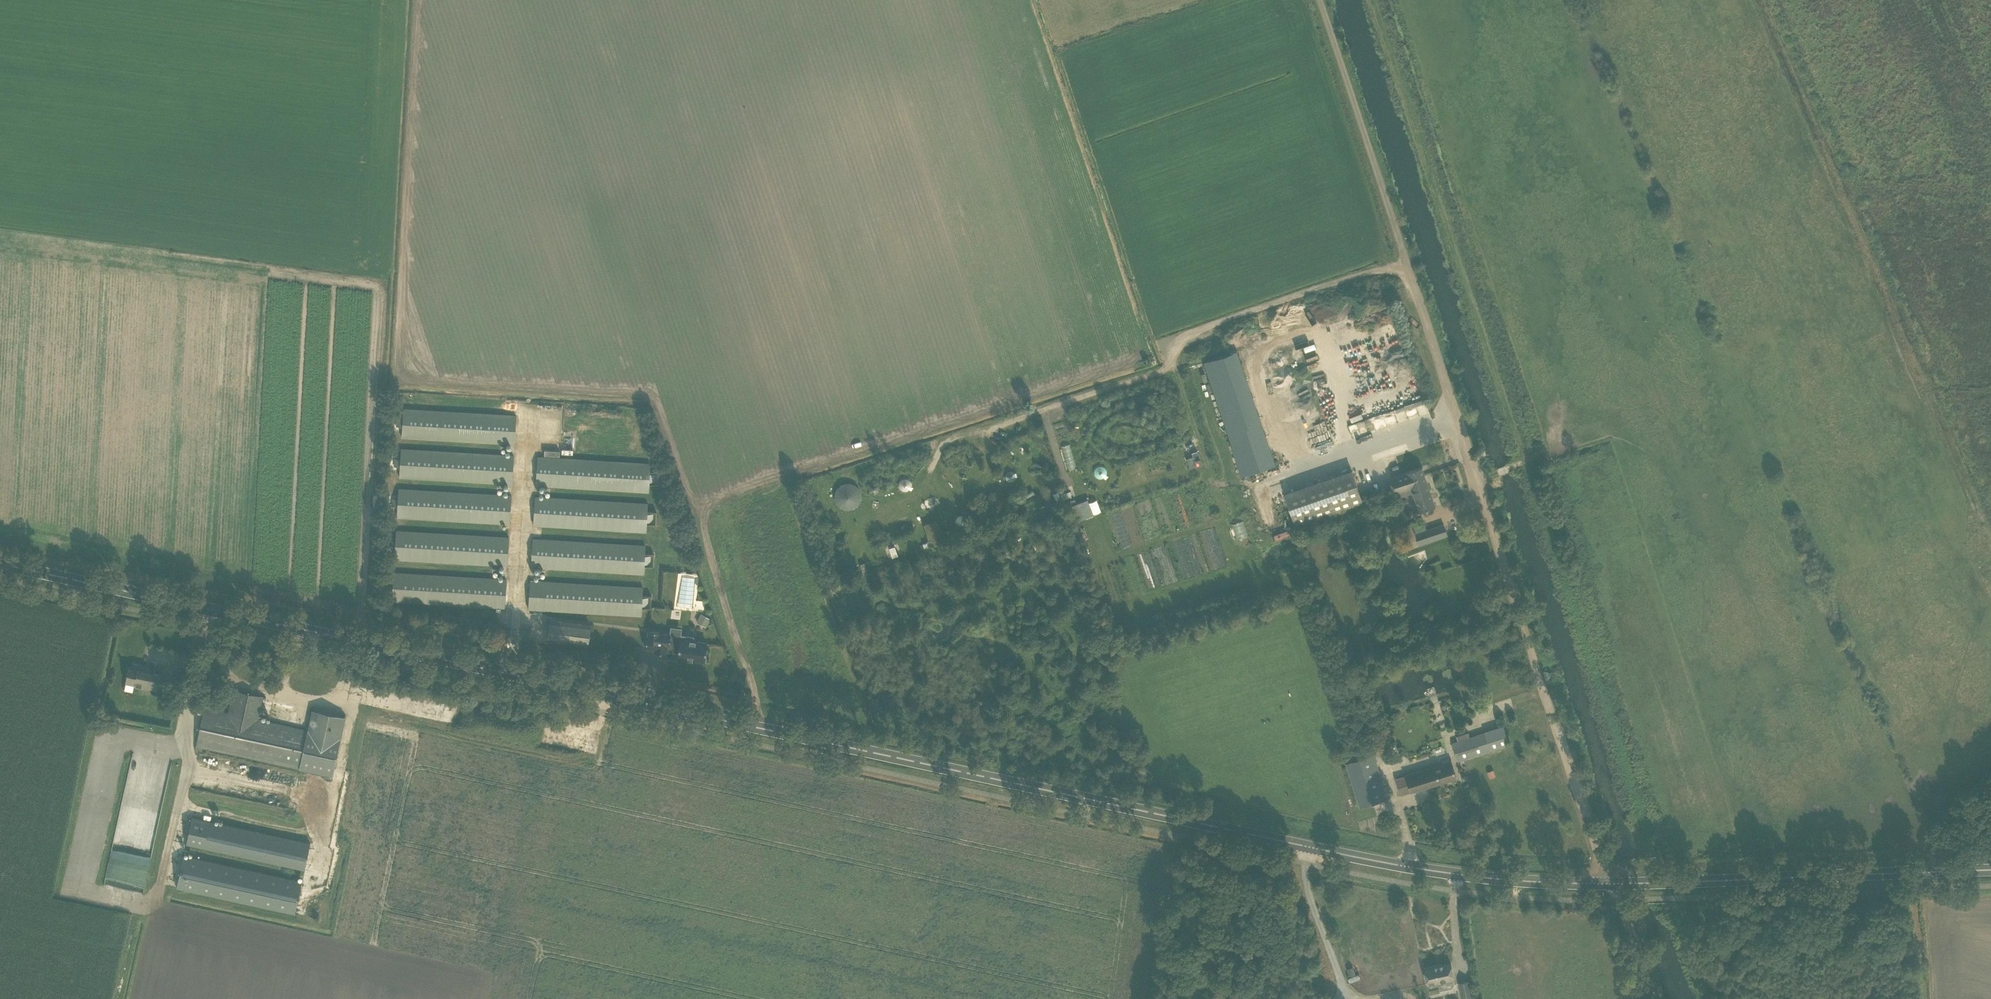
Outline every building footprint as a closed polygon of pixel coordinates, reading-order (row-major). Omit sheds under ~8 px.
[(1398,328),(1393,330),(1393,329),(1387,331),(1389,338),(1400,335),(1398,328)] [(401,437),(515,443),(516,415),(403,409),(401,437)] [(1068,469),(1076,467),(1069,443),(1061,446),(1068,469)] [(400,477),(512,483),(514,455),(401,449),(400,477)] [(1193,455),(1186,458),(1190,467),(1196,465),(1196,466),(1202,463),(1197,450),(1191,452),(1193,455)] [(536,485),(648,491),(650,464),(538,457),(536,485)] [(1132,465),(1138,480),(1147,477),(1142,461),(1132,465)] [(1413,488),(1421,512),(1436,507),(1423,467),(1407,472),(1390,478),(1397,497),(1406,494),(1405,490),(1413,488)] [(1285,493),(1299,532),(1366,509),(1353,470),(1285,493)] [(909,479),(900,479),(899,489),(908,490),(909,479)] [(831,491),(842,512),(863,500),(852,480),(831,491)] [(397,517),(510,523),(511,495),(398,489),(397,517)] [(534,525),(646,531),(648,503),(535,497),(534,525)] [(1087,499),(1075,503),(1081,519),(1093,515),(1087,499)] [(1233,523),(1235,538),(1246,537),(1245,521),(1233,523)] [(1426,530),(1423,521),(1413,525),(1416,534),(1420,544),(1447,535),(1444,524),(1426,530)] [(939,528),(925,532),(928,540),(941,536),(939,528)] [(394,558),(507,565),(509,537),(396,531),(394,558)] [(531,567),(644,573),(645,545),(533,539),(531,567)] [(894,545),(887,547),(891,557),(898,554),(894,545)] [(392,600),(505,607),(506,579),(394,572),(392,600)] [(528,608),(641,615),(643,587),(530,581),(528,608)] [(700,613),(696,622),(706,627),(710,618),(700,613)] [(548,640),(587,645),(590,625),(550,620),(548,640)] [(660,633),(660,632),(649,630),(648,637),(647,637),(645,648),(655,649),(654,652),(666,653),(666,651),(678,652),(677,658),(687,660),(687,659),(704,661),(707,642),(693,641),(693,637),(680,635),(679,639),(670,638),(670,634),(660,633)] [(134,686),(149,689),(149,687),(157,688),(160,674),(149,672),(150,667),(133,663),(132,668),(130,668),(128,667),(128,670),(126,681),(135,683),(134,686)] [(1549,670),(1544,670),(1542,670),(1545,680),(1547,679),(1550,675),(1549,670)] [(203,747),(333,774),(345,715),(313,708),(308,729),(258,718),(263,695),(233,689),(228,713),(204,707),(195,749),(202,751),(203,747)] [(271,706),(291,711),(293,705),(272,701),(271,706)] [(1452,742),(1458,761),(1509,745),(1503,725),(1484,731),(1485,732),(1469,737),(1468,732),(1456,736),(1458,740),(1452,742)] [(1543,748),(1540,740),(1532,743),(1535,751),(1543,748)] [(1345,758),(1360,807),(1388,798),(1375,757),(1376,757),(1374,749),(1345,758)] [(1396,779),(1401,794),(1457,777),(1452,761),(1406,775),(1406,776),(1396,779)] [(1494,769),(1487,771),(1489,778),(1496,776),(1494,769)] [(186,844),(304,870),(310,842),(192,816),(186,844)] [(176,888),(294,913),(301,880),(183,855),(176,888)] [(127,890),(143,893),(148,866),(140,864),(139,868),(134,867),(133,873),(126,872),(125,876),(134,877),(133,881),(136,882),(135,887),(128,886),(127,890)] [(1436,964),(1424,967),(1429,989),(1439,987),(1438,983),(1454,979),(1451,963),(1437,966),(1436,964)] [(1463,998),(1472,998),(1468,981),(1459,983),(1463,998)]
